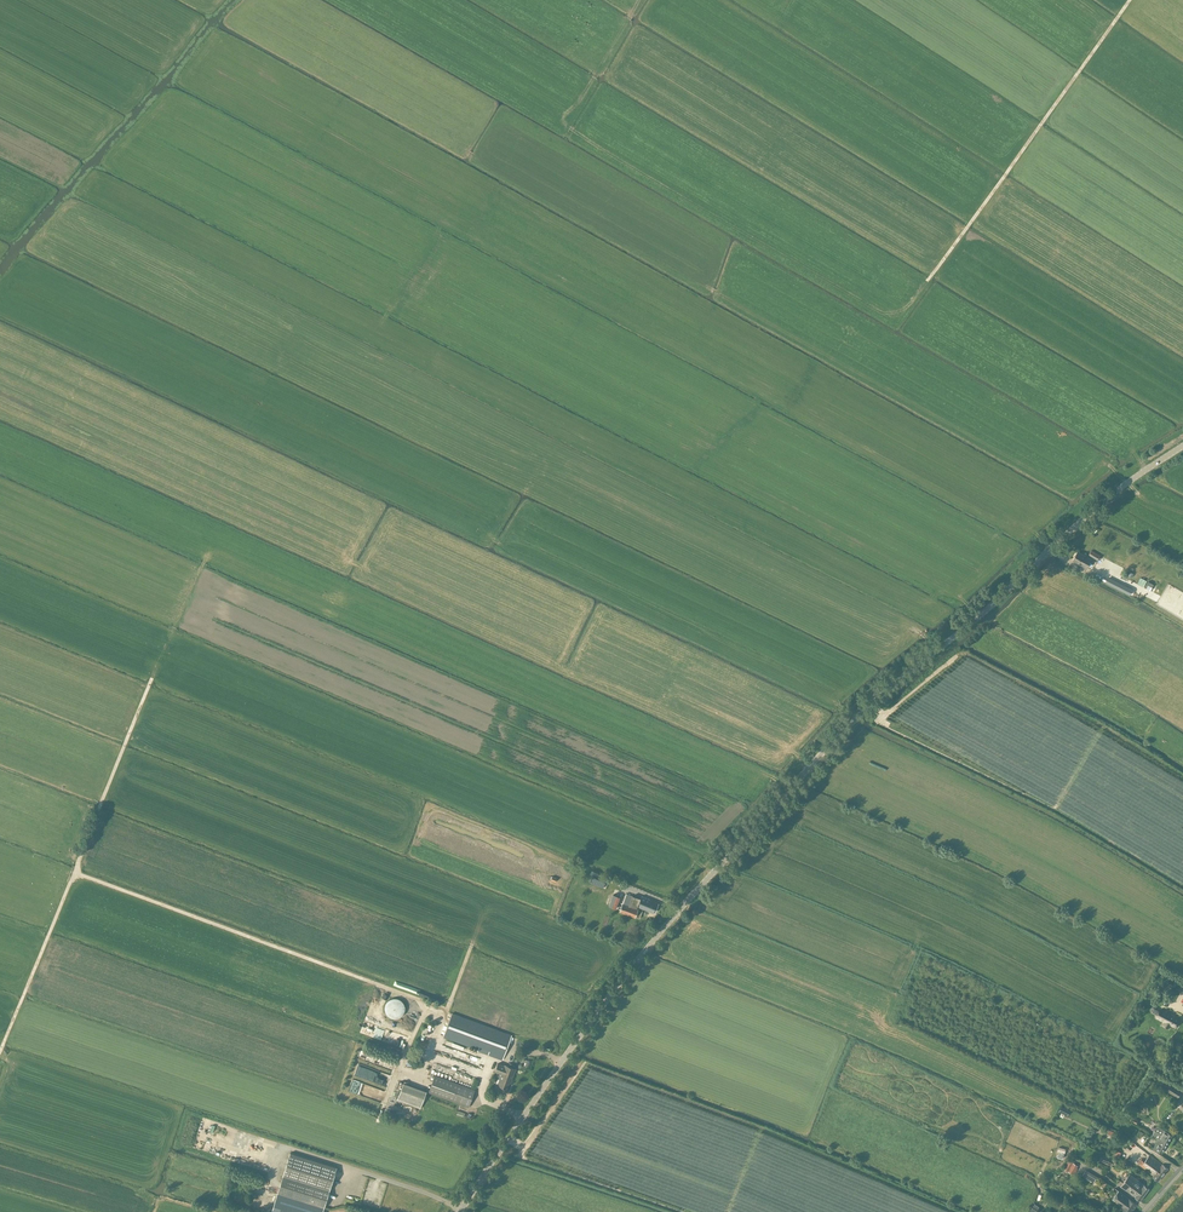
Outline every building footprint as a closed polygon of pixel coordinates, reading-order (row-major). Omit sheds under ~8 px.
[(1091,550),(1089,555),(1098,560),(1100,555),(1091,550)] [(1076,556),(1073,560),(1087,568),(1091,559),(1078,552),(1078,553),(1077,552),(1075,556),(1076,556)] [(1144,586),(1147,580),(1141,577),(1138,583),(1144,586)] [(1108,578),(1106,583),(1119,589),(1130,595),(1133,589),(1123,584),(1121,585),(1108,578)] [(603,888),(605,882),(592,877),(590,883),(603,888)] [(626,893),(620,910),(640,918),(644,908),(655,912),(659,903),(641,896),(640,899),(637,907),(630,904),(633,896),(626,893)] [(615,908),(620,896),(613,894),(609,905),(615,908)] [(385,1008),(386,1012),(387,1015),(390,1017),(393,1018),(397,1018),(400,1017),(403,1015),(405,1012),(405,1009),(405,1006),(404,1003),(402,1000),(399,998),(395,998),(391,999),(388,1001),(386,1004),(385,1008)] [(1182,1016),(1163,1006),(1158,1016),(1165,1020),(1163,1023),(1170,1026),(1171,1023),(1177,1026),(1182,1016)] [(511,1035),(497,1030),(452,1013),(443,1036),(478,1049),(478,1050),(502,1059),(511,1035)] [(386,1041),(400,1046),(403,1037),(389,1032),(386,1041)] [(462,1059),(463,1053),(449,1050),(449,1052),(453,1053),(452,1057),(462,1059)] [(458,1060),(454,1070),(476,1078),(480,1068),(458,1060)] [(512,1072),(514,1073),(515,1068),(516,1065),(511,1063),(510,1066),(505,1065),(505,1066),(498,1063),(495,1071),(498,1072),(498,1069),(500,1070),(500,1069),(511,1073),(512,1072)] [(510,1082),(514,1073),(512,1072),(511,1073),(500,1069),(500,1070),(498,1069),(498,1072),(502,1073),(498,1084),(506,1088),(509,1082),(510,1082)] [(469,1107),(475,1090),(435,1075),(429,1092),(469,1107)] [(356,1088),(358,1089),(361,1082),(353,1079),(349,1091),(355,1093),(356,1088)] [(426,1091),(403,1083),(397,1100),(420,1108),(426,1091)] [(1178,1097),(1181,1091),(1171,1085),(1167,1090),(1178,1097)] [(1062,1105),(1059,1111),(1067,1115),(1070,1110),(1062,1105)] [(1136,1124),(1139,1120),(1131,1116),(1129,1120),(1136,1124)] [(1152,1135),(1158,1138),(1167,1144),(1173,1135),(1164,1130),(1161,1135),(1155,1131),(1152,1135)] [(1167,1144),(1158,1138),(1157,1140),(1158,1140),(1153,1149),(1161,1154),(1167,1144)] [(278,1193),(272,1211),(323,1211),(337,1167),(290,1153),(278,1193)] [(1158,1181),(1168,1169),(1163,1164),(1162,1165),(1150,1155),(1145,1161),(1141,1159),(1138,1163),(1153,1175),(1152,1176),(1158,1181)] [(1073,1174),(1078,1166),(1069,1160),(1066,1165),(1070,1168),(1068,1171),(1073,1174)] [(1140,1201),(1149,1188),(1144,1184),(1144,1185),(1130,1174),(1121,1186),(1140,1201)] [(1137,1205),(1119,1190),(1113,1199),(1130,1211),(1132,1211),(1137,1205)] [(1030,1209),(1035,1211),(1038,1211),(1041,1207),(1034,1203),(1030,1209)]
